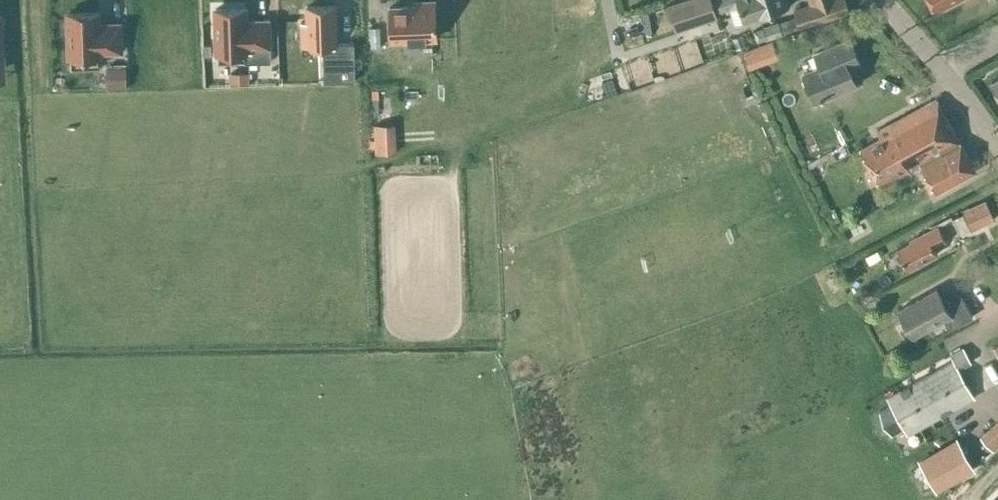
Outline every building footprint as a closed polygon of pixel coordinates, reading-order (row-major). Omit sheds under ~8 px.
[(667,6),(675,31),(682,29),(713,19),(712,14),(730,8),(733,7),(731,2),(737,0),(738,5),(743,20),(759,15),(760,17),(788,7),(786,0),(686,0),(674,4),(667,6)] [(753,30),(757,42),(767,38),(799,27),(821,20),(822,22),(849,12),(845,0),(809,0),(810,5),(794,11),(796,16),(763,27),(753,30)] [(936,12),(957,0),(930,0),(936,12)] [(414,6),(389,7),(390,41),(436,39),(434,2),(414,3),(414,6)] [(334,5),(307,6),(308,45),(322,45),(323,66),(336,66),(337,81),(355,80),(354,43),(336,44),(334,5)] [(245,8),(215,9),(216,53),(218,53),(219,61),(231,61),(231,52),(244,52),(244,62),(271,61),(270,19),(253,20),(253,21),(246,22),(245,8)] [(98,12),(68,13),(69,57),(99,56),(99,52),(121,51),(120,24),(105,24),(105,26),(98,26),(98,12)] [(840,17),(821,25),(826,36),(845,29),(840,17)] [(370,28),(370,46),(380,46),(380,28),(370,28)] [(855,53),(850,39),(814,54),(819,67),(803,74),(814,101),(855,84),(844,58),(855,53)] [(777,55),(772,42),(743,53),(748,66),(777,55)] [(126,88),(126,69),(107,69),(107,70),(107,87),(107,88),(126,88)] [(248,73),(232,73),(232,84),(248,83),(248,73)] [(976,171),(936,98),(888,125),(891,132),(860,149),(880,185),(908,170),(910,173),(921,166),(936,193),(976,171)] [(380,124),(373,125),(373,126),(375,153),(397,152),(395,125),(395,123),(380,124)] [(971,231),(995,220),(985,200),(961,211),(971,231)] [(932,248),(945,241),(937,226),(909,241),(910,243),(897,249),(907,269),(936,254),(932,248)] [(949,330),(972,317),(960,295),(944,304),(936,289),(898,310),(912,336),(943,319),(949,330)] [(950,355),(952,361),(886,398),(890,405),(880,410),(892,431),(902,426),(907,435),(974,397),(971,392),(959,370),(971,363),(963,347),(950,355)] [(980,436),(992,450),(997,445),(997,420),(980,436)] [(956,441),(920,461),(936,489),(972,469),(956,441)] [(982,499),(983,499),(997,499),(997,484),(982,499)]
